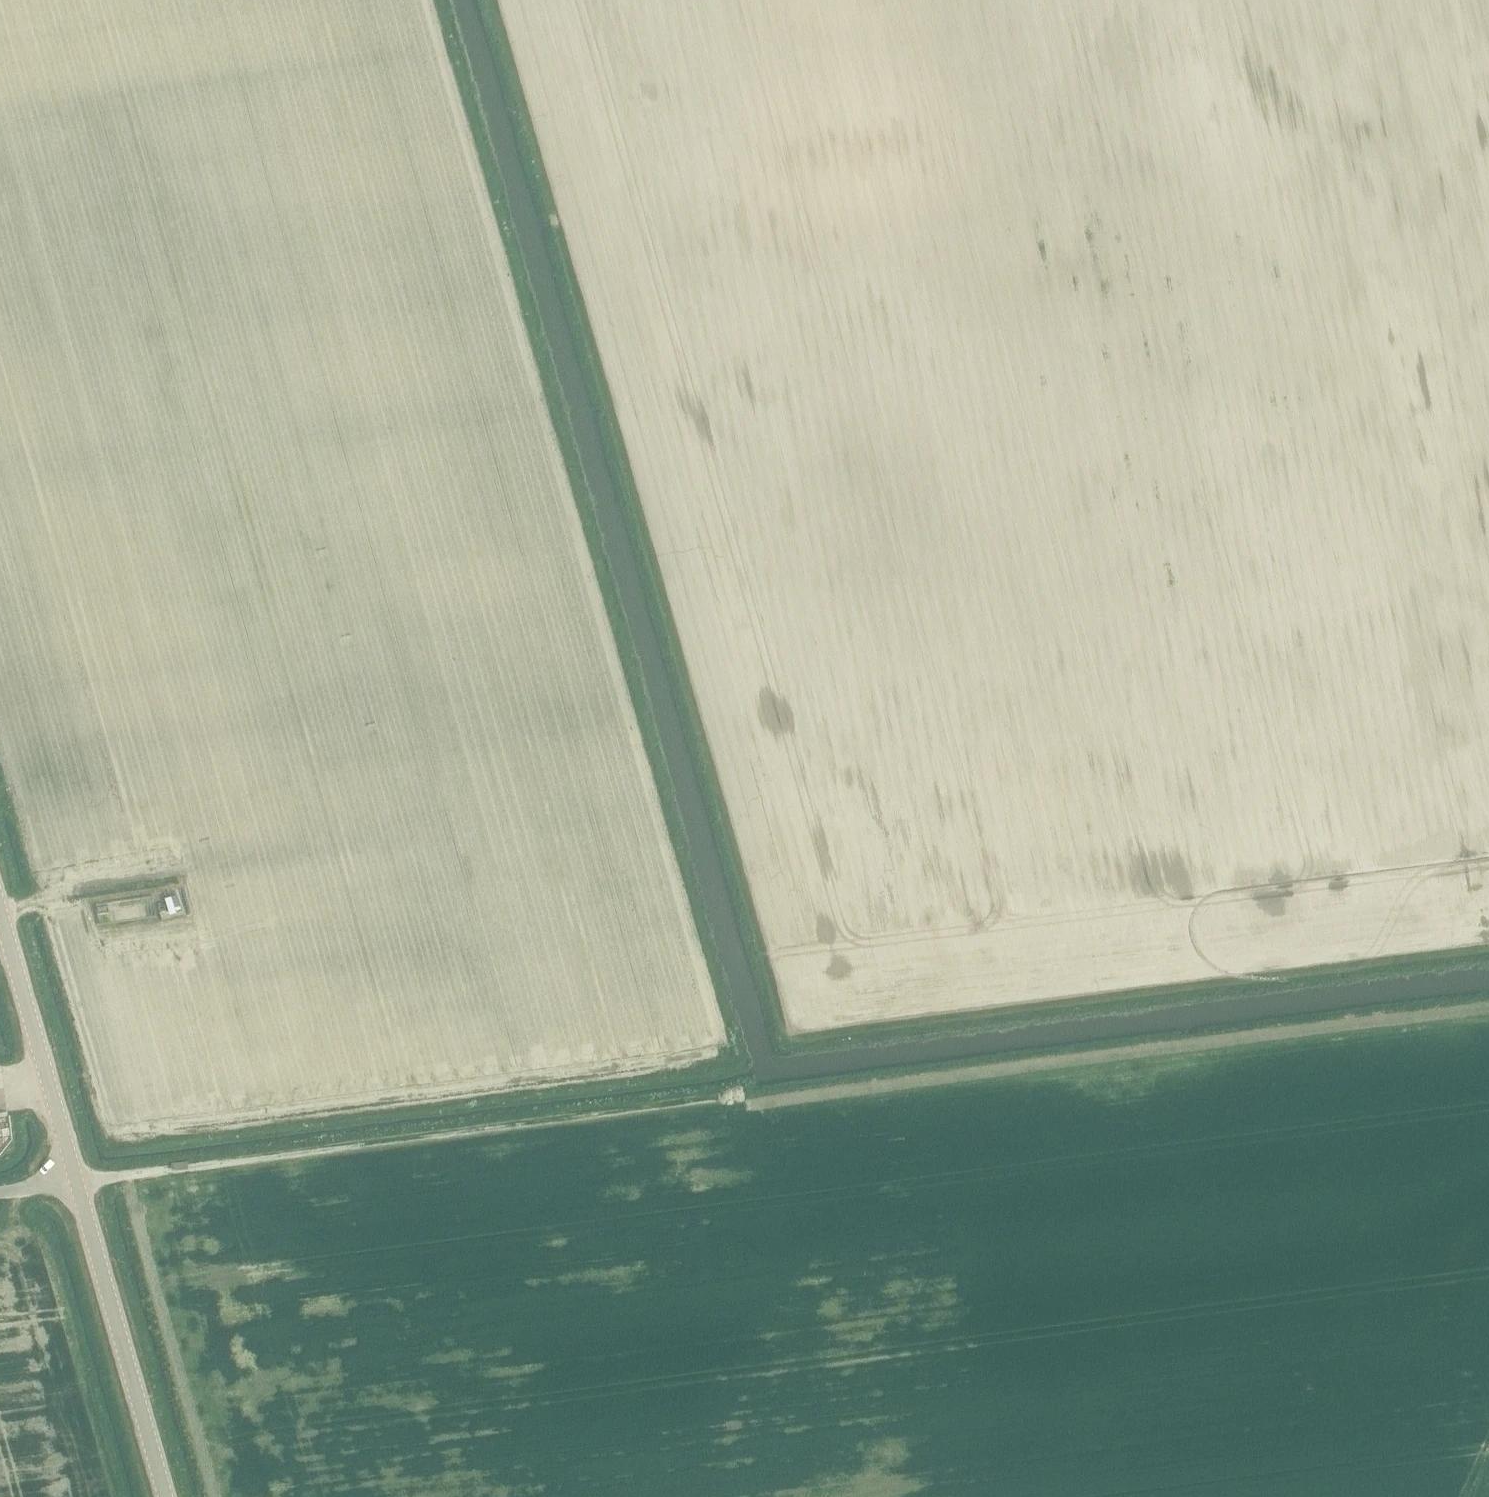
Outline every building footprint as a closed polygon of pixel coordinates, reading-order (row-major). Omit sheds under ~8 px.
[(166,903),(187,897),(184,886),(163,892),(166,903)]
